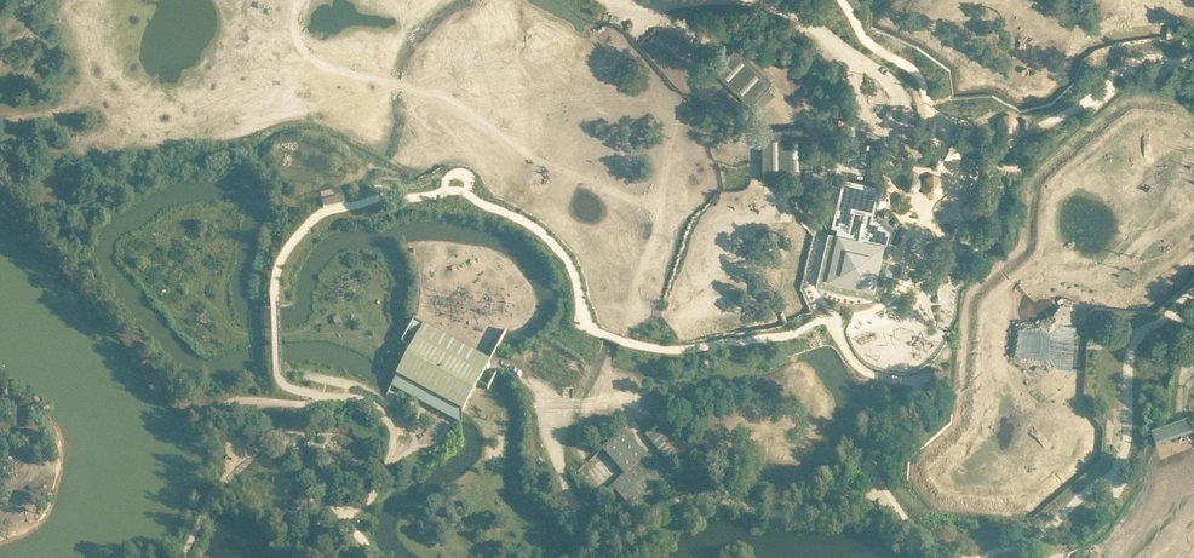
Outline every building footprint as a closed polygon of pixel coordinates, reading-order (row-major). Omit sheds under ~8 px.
[(735,46),(713,68),(746,100),(750,103),(755,98),(763,105),(775,92),(768,86),(771,82),(735,46)] [(875,148),(892,101),(869,93),(853,140),(875,148)] [(1019,127),(1019,122),(1016,118),(1013,115),(1012,115),(1007,114),(1003,115),(1002,116),(999,119),(998,120),(997,125),(999,131),(1002,134),(1004,135),(1007,136),(1010,136),(1012,135),(1016,133),(1017,132),(1019,127)] [(1022,120),(1021,123),(1022,125),(1023,127),(1025,128),(1028,127),(1031,124),(1030,121),(1029,119),(1026,119),(1024,119),(1022,120)] [(762,162),(762,166),(762,178),(793,177),(793,185),(796,185),(799,185),(803,185),(812,185),(812,160),(804,160),(803,138),(811,138),(811,129),(803,129),(803,127),(761,128),(762,162)] [(975,160),(978,161),(982,160),(984,157),(984,153),(982,150),(979,149),(975,150),(973,153),(972,157),(975,160)] [(933,169),(937,169),(940,167),(943,164),(943,160),(941,157),(938,154),(936,154),(934,154),(930,156),(928,159),(928,163),(930,166),(933,169)] [(963,165),(966,167),(970,166),(972,163),(972,159),(970,156),(967,155),(963,156),(961,158),(961,162),(963,165)] [(913,170),(905,170),(900,176),(900,185),(906,190),(915,189),(920,183),(920,174),(913,170)] [(926,194),(935,196),(942,192),(945,183),(940,175),(932,173),(927,175),(922,180),(922,187),(926,194)] [(837,233),(827,279),(872,289),(882,248),(883,244),(888,245),(888,243),(891,231),(873,218),(873,216),(880,185),(871,182),(866,181),(842,176),(831,225),(837,226),(835,231),(835,233),(837,233)] [(967,190),(965,190),(963,191),(961,193),(962,196),(963,198),(965,199),(968,199),(970,198),(971,196),(971,193),(970,191),(967,190)] [(325,201),(322,201),(322,204),(323,209),(326,209),(342,205),(346,204),(345,198),(344,197),(340,198),(325,201)] [(924,218),(953,215),(952,199),(922,201),(924,218)] [(967,214),(971,216),(976,216),(980,214),(982,210),(982,206),(980,202),(976,199),(975,199),(972,199),(968,201),(965,205),(965,210),(967,214)] [(879,209),(880,212),(882,214),(885,215),(888,213),(889,210),(889,207),(886,205),(883,205),(881,206),(879,209)] [(873,218),(891,231),(897,222),(895,223),(892,223),(889,221),(889,218),(890,215),(891,215),(888,213),(885,215),(882,214),(880,212),(879,209),(881,206),(879,206),(873,216),(873,218)] [(889,218),(889,221),(892,223),(895,223),(897,222),(898,221),(899,219),(898,216),(896,214),(893,214),(891,215),(890,215),(889,218)] [(977,218),(974,218),(972,219),(971,221),(971,224),(972,225),(973,226),(974,227),(978,227),(980,226),(981,224),(981,221),(979,219),(977,218)] [(888,262),(889,257),(888,257),(884,255),(883,251),(882,249),(882,248),(872,289),(827,279),(837,233),(835,233),(835,231),(828,229),(827,231),(822,255),(815,284),(879,300),(888,262)] [(882,249),(883,251),(884,255),(888,257),(889,257),(891,257),(894,256),(895,255),(896,252),(897,248),(895,245),(892,243),(888,243),(888,245),(883,244),(882,248),(882,249)] [(1075,344),(1076,325),(1061,323),(1051,331),(1020,329),(1018,355),(1049,358),(1058,368),(1073,369),(1074,349),(1075,344)] [(396,378),(461,413),(462,411),(478,381),(489,361),(424,326),(413,346),(396,378)] [(945,370),(934,366),(933,368),(930,378),(933,379),(942,382),(945,370)] [(462,424),(462,411),(461,413),(396,378),(391,386),(399,390),(422,403),(427,405),(449,417),(456,421),(462,424)] [(1157,446),(1158,448),(1193,435),(1193,433),(1190,420),(1182,423),(1172,427),(1168,428),(1153,434),(1157,446)] [(644,435),(670,466),(676,460),(662,443),(665,441),(654,427),(644,435)] [(614,489),(631,509),(634,507),(643,511),(647,508),(649,506),(649,503),(657,497),(659,495),(660,488),(658,486),(666,479),(623,431),(602,450),(624,475),(608,489),(611,492),(614,489)]
